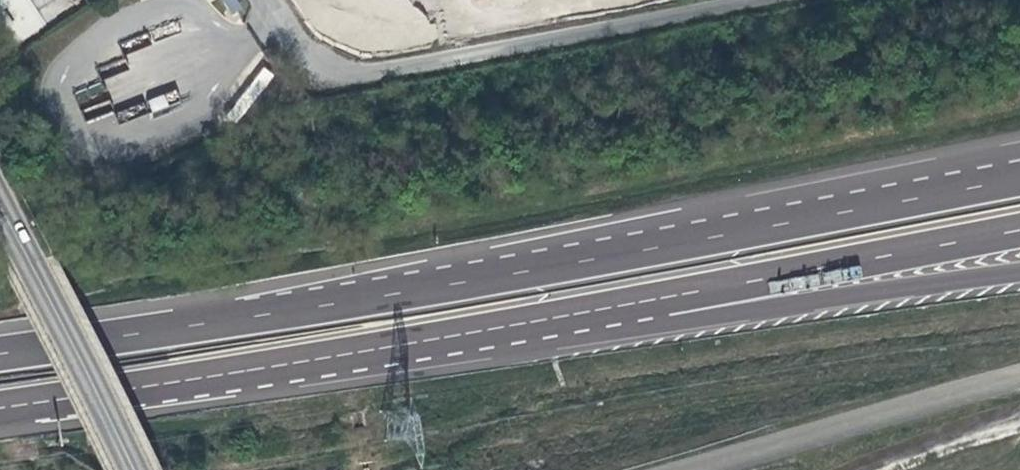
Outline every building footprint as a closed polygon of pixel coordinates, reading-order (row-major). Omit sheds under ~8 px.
[(18,23),(30,34),(43,20),(31,9),(18,23)]
